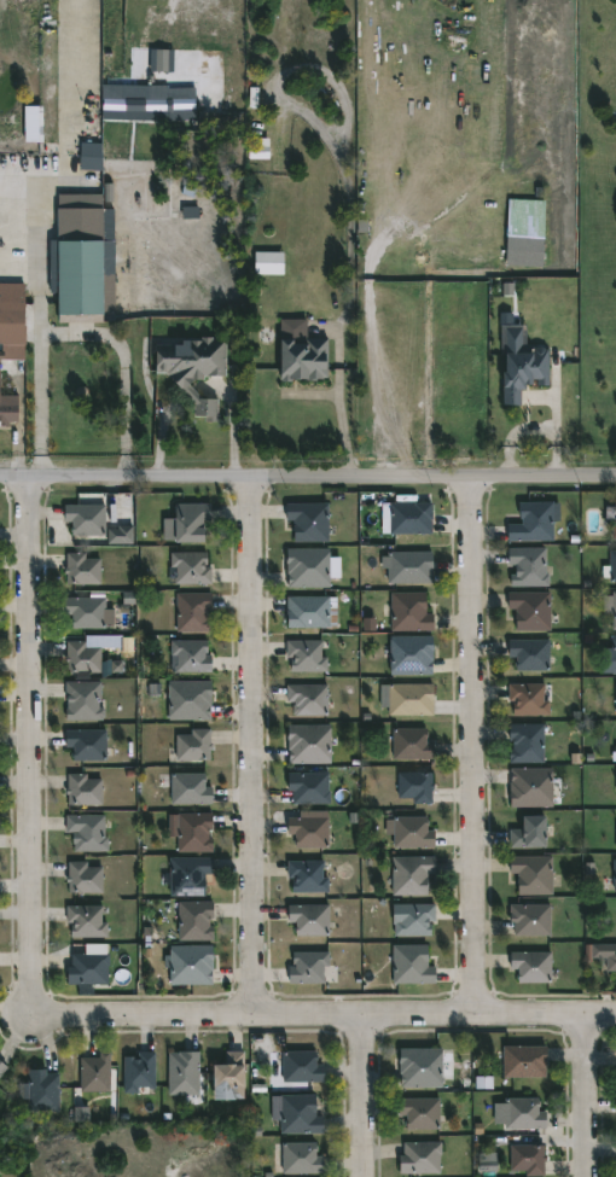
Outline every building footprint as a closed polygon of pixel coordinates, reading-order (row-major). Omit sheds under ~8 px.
[(150,72),(173,73),(174,50),(151,50),(150,72)] [(102,121),(196,122),(196,87),(103,87),(102,121)] [(42,143),(43,107),(25,107),(25,143),(42,143)] [(103,144),(81,143),(80,171),(102,171),(103,144)] [(530,221),(530,252),(510,251),(511,220),(530,221)] [(100,315),(56,315),(54,240),(99,240),(100,315)] [(255,276),(284,276),(284,253),(255,253),(255,276)] [(24,303),(0,303),(0,283),(24,284),(24,303)] [(1,351),(0,351),(0,326),(16,326),(16,344),(23,344),(23,359),(1,359),(1,351)] [(504,406),(523,406),(522,384),(536,384),(536,386),(549,386),(549,349),(522,349),(522,326),(501,326),(501,350),(504,350),(504,406)] [(211,337),(211,339),(225,339),(223,377),(202,377),(202,379),(191,380),(187,386),(201,400),(215,400),(215,416),(213,415),(213,423),(203,423),(203,416),(192,416),(192,406),(164,374),(153,374),(153,345),(186,345),(186,340),(199,340),(199,337),(211,337)] [(326,339),(326,379),(302,379),(302,375),(292,375),(292,378),(277,378),(278,339),(295,339),(295,343),(303,343),(303,337),(326,337),(326,339)] [(11,425),(0,425),(0,395),(19,396),(19,421),(11,421),(11,425)] [(430,534),(388,534),(388,502),(431,502),(430,534)] [(552,522),(551,541),(507,541),(507,524),(522,525),(522,519),(518,518),(519,515),(517,515),(517,502),(552,503),(552,522)] [(203,526),(205,528),(205,542),(173,542),(173,503),(210,505),(209,520),(203,520),(203,526)] [(329,503),(329,542),(292,542),(292,520),(285,520),(285,503),(329,503)] [(606,521),(613,521),(613,539),(615,539),(615,504),(606,504),(606,521)] [(107,505),(107,535),(75,535),(75,522),(66,522),(66,505),(107,505)] [(133,545),(133,527),(108,527),(108,545),(133,545)] [(329,573),(329,588),(286,588),(285,548),(330,548),(329,573)] [(545,548),(545,575),(548,575),(548,585),(510,585),(510,575),(515,575),(516,565),(507,565),(507,548),(545,548)] [(208,565),(208,566),(214,566),(214,584),(178,584),(179,566),(173,566),(173,552),(210,553),(210,565),(208,565)] [(431,583),(387,583),(387,552),(431,552),(431,583)] [(609,552),(615,552),(615,583),(610,583),(610,578),(602,578),(602,566),(609,566),(609,552)] [(87,553),(87,559),(103,559),(103,583),(69,583),(69,575),(66,575),(66,567),(69,567),(69,553),(87,553)] [(428,607),(428,614),(436,614),(436,630),(394,630),(394,592),(428,592),(428,607)] [(552,592),(552,630),(521,630),(521,618),(518,618),(518,610),(511,610),(511,592),(552,592)] [(615,592),(615,616),(606,614),(606,595),(615,595),(615,592)] [(207,610),(207,618),(210,618),(210,631),(175,633),(175,593),(211,593),(211,610),(207,610)] [(107,613),(107,628),(74,628),(75,614),(66,614),(66,596),(107,598),(107,613)] [(329,596),(329,607),(336,607),(336,628),(284,628),(286,596),(329,596)] [(432,675),(389,675),(389,635),(432,635),(432,675)] [(611,635),(615,635),(615,675),(600,675),(600,648),(611,649),(611,635)] [(320,648),(320,658),(326,658),(326,672),(289,672),(289,660),(291,660),(291,658),(285,658),(285,640),(322,641),(321,648),(320,648)] [(550,657),(550,670),(518,670),(518,657),(510,657),(510,640),(550,640),(550,657)] [(88,641),(88,647),(103,647),(103,672),(69,672),(69,663),(68,663),(69,641),(88,641)] [(205,652),(207,655),(210,655),(210,674),(174,672),(174,665),(176,665),(176,655),(169,655),(170,641),(205,641),(205,652)] [(211,721),(168,721),(168,681),(211,681),(211,721)] [(100,682),(99,700),(98,700),(98,709),(101,709),(101,721),(65,721),(66,695),(64,695),(64,682),(100,682)] [(432,716),(379,715),(379,683),(434,684),(432,716)] [(545,692),(545,701),(548,701),(548,717),(513,716),(513,703),(515,701),(507,701),(509,684),(545,684),(545,692)] [(327,701),(327,717),(295,717),(295,715),(292,715),(292,705),(294,705),(294,703),(285,703),(285,686),(327,686),(327,701)] [(544,735),(544,763),(509,764),(509,750),(512,750),(512,741),(509,741),(509,724),(544,724),(544,735)] [(330,764),(287,764),(287,726),(329,726),(330,764)] [(426,739),(426,742),(434,742),(434,759),(391,759),(391,729),(426,729),(426,739)] [(107,748),(107,762),(72,762),(72,748),(65,748),(65,730),(107,730),(107,748)] [(209,744),(211,745),(211,751),(209,751),(209,761),(175,761),(175,735),(190,735),(190,730),(209,730),(209,744)] [(552,808),(511,808),(511,769),(552,769),(552,808)] [(207,783),(207,787),(214,787),(214,804),(173,804),(174,773),(207,774),(207,783)] [(434,785),(431,804),(413,804),(413,799),(397,799),(397,773),(431,773),(431,783),(434,785)] [(86,774),(87,780),(101,780),(103,804),(68,805),(66,788),(68,788),(68,774),(86,774)] [(327,774),(327,792),(330,792),(330,806),(292,806),(292,793),(287,793),(287,774),(327,774)] [(208,832),(208,839),(213,839),(213,853),(176,852),(176,814),(211,814),(211,831),(208,831),(208,832)] [(106,828),(106,837),(111,837),(110,851),(76,851),(75,832),(68,832),(68,815),(106,815),(106,828)] [(329,835),(327,849),(295,849),(296,835),(289,834),(289,817),(329,817),(329,835)] [(426,827),(426,831),(432,831),(434,849),(393,847),(393,835),(384,835),(384,820),(394,820),(394,817),(426,817),(426,827)] [(544,849),(504,849),(504,832),(521,832),(521,818),(544,818),(544,849)] [(428,896),(391,896),(391,857),(434,857),(435,874),(428,874),(428,896)] [(551,857),(551,896),(517,896),(517,874),(509,874),(509,857),(551,857)] [(207,874),(207,880),(208,880),(208,897),(172,896),(172,858),(215,858),(215,874),(207,874)] [(86,862),(86,868),(103,867),(103,892),(68,892),(68,884),(65,884),(65,876),(68,876),(68,862),(86,862)] [(322,869),(322,879),(329,879),(329,892),(292,892),(292,879),(287,879),(287,862),(324,862),(322,869)] [(208,920),(208,927),(213,928),(213,940),(176,940),(178,902),(213,902),(213,920),(208,920)] [(435,907),(434,922),(426,922),(426,923),(430,923),(430,936),(394,934),(394,922),(400,922),(399,904),(435,907)] [(550,921),(550,936),(513,936),(513,922),(510,922),(510,905),(550,904),(550,921)] [(329,922),(329,936),(296,936),(296,923),(287,923),(287,905),(329,905),(329,922)] [(101,915),(101,925),(106,925),(106,938),(70,938),(70,926),(72,926),(72,923),(65,923),(65,907),(101,907),(101,915)] [(426,959),(426,966),(434,966),(434,983),(391,983),(391,944),(426,944),(426,959)] [(591,945),(615,945),(615,984),(614,984),(614,972),(605,972),(605,959),(591,959),(591,945)] [(211,985),(169,985),(169,946),(211,946),(211,985)] [(327,952),(327,966),(322,966),(322,977),(324,977),(324,984),(287,983),(287,966),(294,967),(295,965),(291,965),(291,951),(327,952)] [(551,951),(551,981),(516,983),(516,969),(510,968),(510,951),(551,951)] [(111,954),(110,985),(70,984),(70,967),(74,967),(74,952),(111,954)] [(545,1077),(501,1077),(501,1045),(545,1045),(545,1077)] [(441,1048),(441,1053),(452,1053),(452,1078),(441,1078),(441,1088),(399,1086),(399,1048),(441,1048)] [(324,1079),(324,1082),(281,1080),(281,1050),(315,1050),(315,1065),(324,1065),(324,1079)] [(109,1056),(109,1092),(80,1091),(80,1057),(98,1057),(98,1051),(109,1051),(109,1056)] [(153,1051),(155,1088),(136,1088),(136,1092),(123,1092),(122,1055),(134,1056),(134,1059),(136,1059),(136,1051),(153,1051)] [(191,1094),(167,1094),(168,1051),(199,1051),(198,1094),(191,1094)] [(232,1097),(209,1096),(210,1064),(225,1065),(225,1051),(244,1051),(243,1085),(232,1085),(232,1097)] [(9,1069),(0,1061),(0,1079),(9,1069)] [(45,1068),(45,1073),(58,1073),(58,1112),(27,1111),(27,1068),(45,1068)] [(315,1109),(315,1117),(321,1117),(321,1134),(279,1134),(279,1095),(314,1095),(315,1109)] [(438,1115),(438,1129),(406,1129),(406,1115),(397,1115),(397,1097),(438,1099),(438,1115)] [(537,1109),(537,1112),(546,1112),(546,1130),(507,1129),(507,1099),(537,1097),(537,1109)] [(75,1123),(89,1122),(89,1108),(74,1109),(75,1123)] [(415,1173),(397,1173),(397,1155),(402,1155),(403,1142),(441,1142),(440,1173),(415,1173)] [(318,1156),(326,1158),(326,1175),(284,1173),(285,1143),(318,1143),(318,1156)] [(546,1161),(545,1176),(527,1176),(527,1171),(510,1171),(510,1144),(545,1146),(546,1161)] [(497,1153),(479,1154),(479,1173),(497,1172),(497,1153)]
